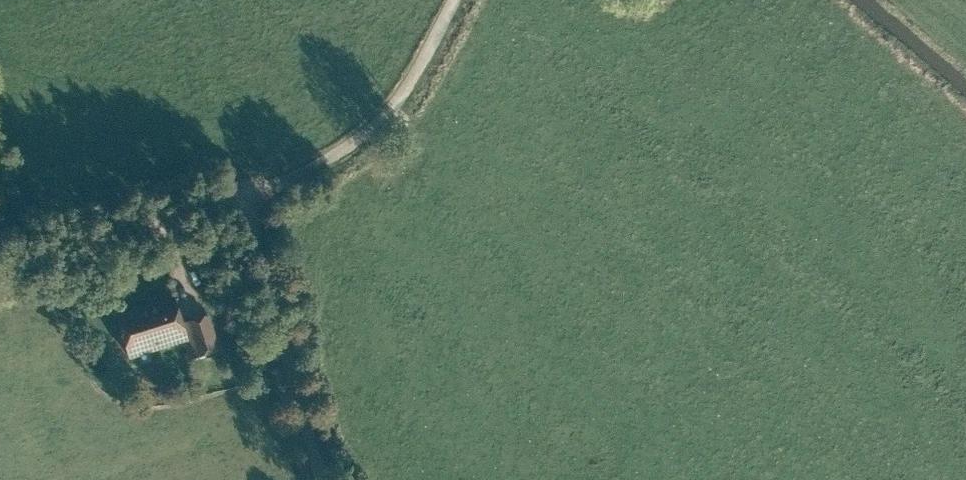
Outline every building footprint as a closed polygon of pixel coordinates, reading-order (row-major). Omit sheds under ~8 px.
[(178,295),(109,318),(123,359),(182,340),(190,362),(219,352),(207,317),(187,323),(178,295)]
